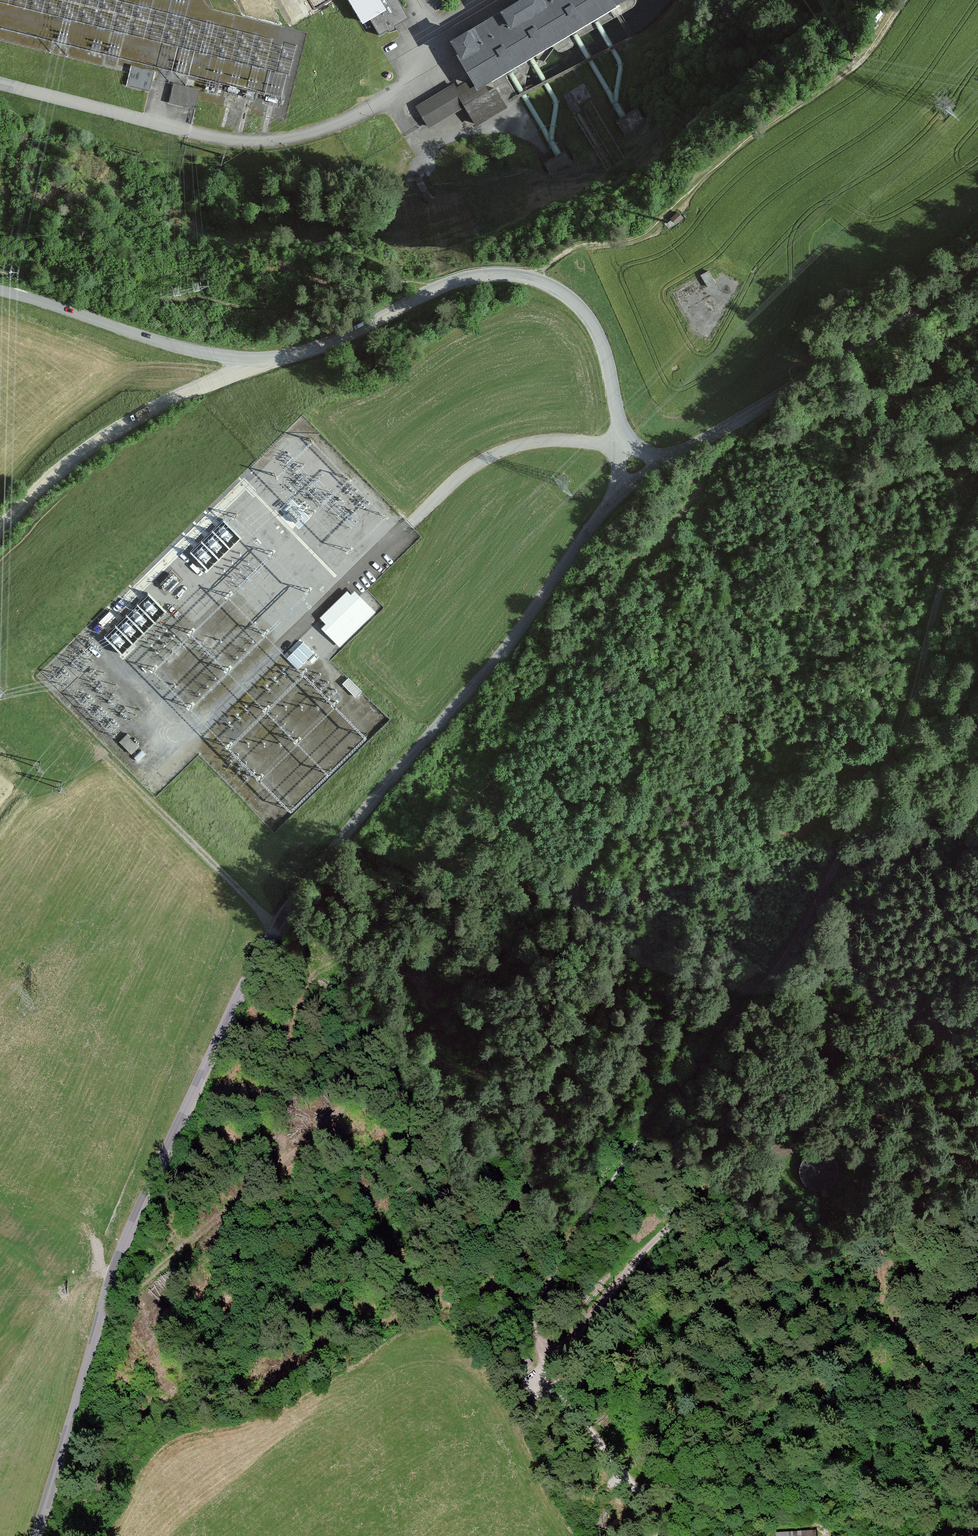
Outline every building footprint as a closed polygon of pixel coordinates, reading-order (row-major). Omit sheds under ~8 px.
[(404,21),(392,0),(340,0),(355,28),(366,22),(376,38),(404,21)] [(441,47),(463,84),(452,91),(450,87),(413,110),(426,131),(462,109),(473,129),(503,111),(485,82),(507,69),(529,56),(572,29),(594,16),(621,0),(517,0),(441,47)] [(155,70),(131,64),(129,72),(125,85),(150,91),(153,79),(155,70)] [(173,81),(173,84),(168,103),(195,110),(198,100),(201,88),(173,81)] [(639,104),(617,119),(628,135),(649,120),(639,104)] [(544,159),(552,174),(575,163),(567,148),(544,159)] [(684,218),(678,212),(671,220),(676,225),(684,218)] [(709,272),(700,277),(707,289),(716,284),(709,272)] [(340,646),(376,612),(355,589),(351,592),(349,589),(321,615),(326,621),(321,626),(340,646)] [(304,638),(287,653),(298,665),(315,650),(304,638)] [(128,730),(119,740),(133,752),(141,743),(128,730)] [(838,1169),(837,1162),(834,1157),(829,1152),(823,1150),(817,1149),(811,1151),(805,1154),(801,1159),(799,1166),(799,1172),(801,1179),(805,1184),(811,1187),(817,1189),(824,1188),(830,1185),(834,1181),(837,1175),(838,1169)]
